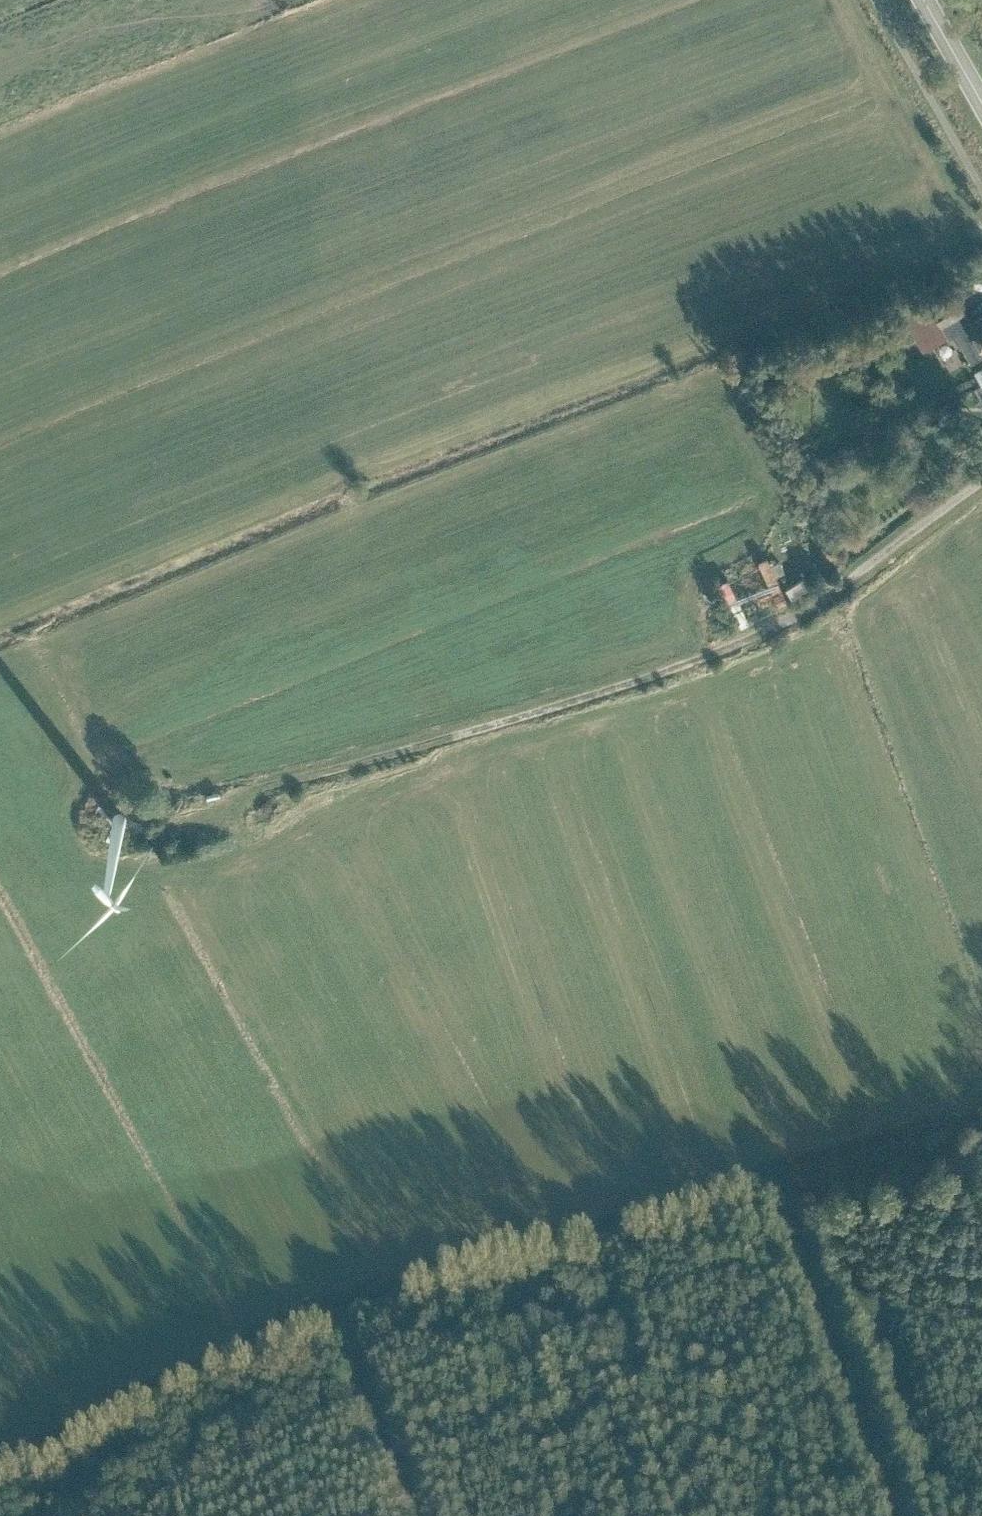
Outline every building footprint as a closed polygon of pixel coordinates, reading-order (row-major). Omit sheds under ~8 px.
[(967,312),(981,348),(981,307),(967,312)] [(768,554),(759,558),(768,580),(777,576),(768,554)] [(805,576),(787,584),(791,593),(809,584),(805,576)]
